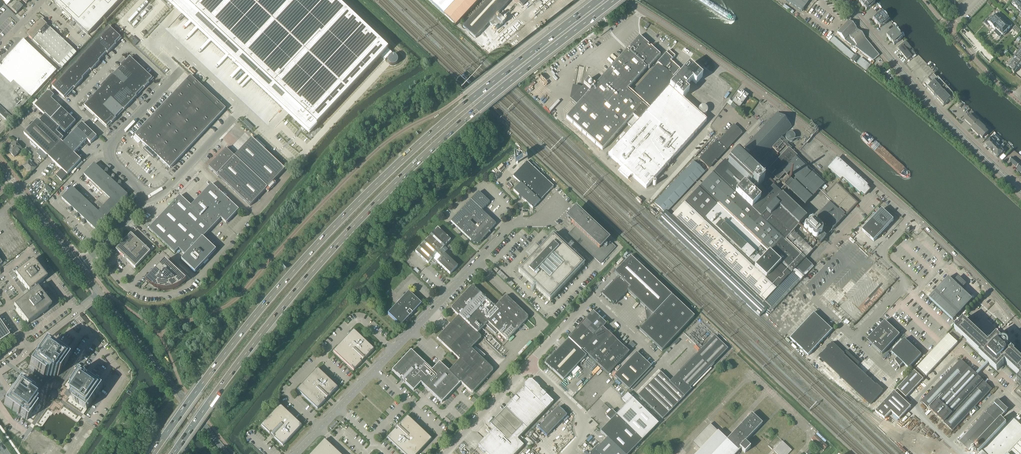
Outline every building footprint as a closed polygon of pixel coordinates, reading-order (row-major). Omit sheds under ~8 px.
[(55,4),(63,11),(62,12),(63,12),(69,17),(71,19),(71,20),(72,20),(88,35),(121,0),(58,0),(55,4),(54,3),(54,4),(55,4)] [(224,53),(227,56),(221,63),(242,82),(248,76),(253,80),(309,133),(370,69),(363,61),(378,45),(381,42),(380,42),(336,0),(167,0),(224,53)] [(444,15),(457,0),(428,0),(444,15)] [(444,15),(455,26),(479,0),(457,0),(444,15)] [(463,28),(475,39),(489,24),(496,30),(501,25),(502,25),(505,22),(499,17),(497,20),(495,18),(510,0),(487,0),(463,28)] [(806,4),(809,0),(785,0),(801,11),(806,4)] [(868,9),(869,9),(869,8),(870,8),(871,7),(872,6),(872,5),(875,3),(872,1),(873,0),(861,0),(859,2),(861,5),(860,5),(862,8),(863,8),(864,8),(866,11),(868,9)] [(1012,4),(1020,11),(1020,10),(1020,1),(1020,0),(1016,0),(1012,4)] [(22,7),(17,3),(11,9),(16,14),(22,7)] [(877,15),(876,15),(876,16),(875,16),(875,17),(874,17),(872,19),(875,22),(874,23),(877,26),(877,25),(880,28),(882,26),(883,26),(883,25),(884,25),(885,25),(885,24),(886,23),(888,21),(886,18),(884,14),(883,15),(881,12),(879,14),(878,14),(877,14),(877,15)] [(1005,20),(998,13),(988,24),(995,30),(1005,20)] [(41,20),(33,29),(27,35),(32,40),(33,40),(59,65),(73,50),(47,25),(41,20)] [(1012,26),(1005,20),(995,30),(996,30),(1002,36),(1003,35),(1004,36),(1006,33),(1006,32),(1012,26)] [(879,56),(856,29),(856,28),(848,21),(837,33),(844,40),(847,37),(849,39),(848,40),(850,43),(852,41),(856,46),(854,47),(872,61),(879,56)] [(109,27),(103,33),(115,44),(120,38),(109,27)] [(895,29),(893,31),(892,31),(891,32),(890,32),(890,33),(889,34),(887,36),(889,39),(888,40),(891,43),(892,42),(894,45),(896,43),(897,43),(898,42),(899,42),(899,41),(900,41),(900,40),(903,38),(900,35),(901,35),(898,31),(898,32),(895,29)] [(116,45),(115,44),(103,33),(99,37),(112,49),(116,45)] [(669,87),(676,80),(673,78),(680,70),(671,62),(675,56),(669,51),(657,64),(658,64),(633,92),(635,95),(633,97),(627,91),(648,67),(649,68),(649,67),(660,56),(660,55),(639,37),(639,36),(639,37),(595,86),(588,80),(583,85),(583,86),(584,86),(581,90),(580,89),(574,88),(571,98),(578,104),(566,118),(602,150),(633,117),(638,122),(626,136),(623,134),(620,138),(622,140),(608,155),(621,167),(618,171),(627,179),(631,175),(646,189),(706,122),(678,96),(678,95),(669,87)] [(107,54),(112,49),(99,37),(95,42),(107,53),(106,53),(107,54)] [(23,40),(23,39),(0,64),(0,74),(11,84),(14,81),(26,93),(31,97),(56,71),(23,40)] [(907,60),(912,57),(915,54),(905,41),(898,48),(899,49),(898,50),(907,60)] [(102,57),(106,53),(107,53),(95,42),(91,46),(102,57)] [(98,62),(99,61),(102,57),(91,46),(86,51),(98,62)] [(99,62),(99,61),(98,62),(86,51),(82,55),(95,67),(99,62)] [(1018,51),(1012,58),(1020,65),(1020,53),(1018,51)] [(91,71),(95,67),(82,55),(78,59),(90,70),(90,71),(91,71)] [(131,76),(139,67),(130,58),(126,62),(125,61),(120,66),(131,76)] [(1012,58),(1007,65),(1013,70),(1012,72),(1014,74),(1020,65),(1012,58)] [(86,75),(90,71),(90,70),(78,59),(74,64),(86,75)] [(82,79),(86,75),(74,64),(70,68),(82,79)] [(689,65),(676,80),(669,87),(678,95),(683,99),(689,92),(685,89),(692,81),(696,84),(702,77),(689,65)] [(120,66),(121,67),(117,71),(127,80),(131,76),(120,66)] [(139,67),(131,76),(144,88),(149,84),(148,83),(152,79),(139,67)] [(83,80),(82,79),(70,68),(66,72),(79,84),(83,80)] [(122,84),(127,80),(117,71),(113,75),(112,74),(112,75),(122,84)] [(74,89),(79,84),(66,72),(62,77),(74,88),(74,89)] [(0,74),(0,107),(12,118),(31,97),(14,81),(11,84),(0,74)] [(927,79),(928,79),(932,83),(927,88),(944,106),(955,96),(938,78),(937,78),(933,74),(927,79)] [(118,89),(122,84),(112,75),(108,79),(118,89)] [(127,80),(122,84),(136,97),(136,96),(143,88),(144,89),(144,88),(131,76),(127,80)] [(70,92),(74,88),(62,77),(58,81),(70,92)] [(114,93),(118,89),(108,79),(104,83),(114,93)] [(157,161),(159,158),(170,169),(221,114),(186,80),(135,135),(147,147),(145,149),(151,155),(157,161)] [(64,98),(70,92),(58,81),(52,87),(64,98)] [(110,97),(114,93),(104,83),(100,88),(110,97)] [(122,84),(118,89),(132,102),(136,97),(122,84)] [(102,106),(110,97),(100,88),(101,89),(93,97),(92,96),(92,97),(102,106)] [(114,93),(110,97),(124,110),(132,102),(118,89),(114,93)] [(54,96),(49,91),(35,106),(40,111),(51,99),(54,96)] [(741,92),(734,102),(733,103),(739,107),(744,101),(745,102),(748,97),(748,98),(748,97),(741,92)] [(84,106),(94,115),(102,106),(92,97),(87,101),(88,102),(84,106)] [(110,97),(102,106),(116,119),(115,118),(123,110),(124,111),(124,110),(110,97)] [(56,104),(51,99),(40,111),(44,115),(45,114),(46,115),(56,104)] [(61,109),(59,106),(56,104),(46,115),(51,120),(61,109)] [(94,115),(106,127),(111,123),(111,124),(116,119),(102,106),(94,115)] [(707,108),(706,108),(705,107),(704,107),(704,106),(703,106),(702,106),(701,107),(700,107),(699,108),(699,109),(698,109),(698,110),(698,111),(698,112),(699,113),(699,114),(700,114),(700,115),(701,115),(702,115),(703,116),(704,115),(705,115),(706,114),(707,113),(707,112),(707,111),(707,110),(707,109),(707,108)] [(0,107),(0,115),(8,122),(12,118),(0,107)] [(66,113),(61,109),(51,120),(55,124),(56,124),(66,113)] [(71,118),(66,113),(56,124),(60,128),(60,129),(71,118)] [(777,113),(765,126),(744,148),(758,162),(772,148),(778,153),(785,146),(779,140),(791,127),(777,113)] [(46,115),(45,114),(44,115),(39,121),(61,142),(63,139),(55,132),(60,128),(50,120),(51,120),(46,115)] [(970,115),(965,120),(972,127),(971,129),(979,137),(979,136),(982,139),(989,132),(985,129),(986,129),(980,123),(981,121),(973,114),(971,116),(970,115)] [(76,122),(71,118),(60,129),(65,133),(76,122)] [(47,156),(61,142),(39,121),(38,119),(24,134),(47,156)] [(76,130),(87,140),(90,144),(97,137),(82,124),(76,130)] [(716,143),(700,160),(709,168),(724,151),(722,149),(724,147),(726,149),(742,133),(734,126),(716,144),(716,143)] [(87,140),(76,130),(69,137),(80,147),(87,140)] [(791,143),(792,142),(793,142),(794,141),(794,140),(795,139),(795,138),(794,137),(794,136),(793,135),(792,135),(792,134),(791,134),(790,134),(789,134),(788,135),(787,135),(787,136),(786,137),(786,138),(786,139),(786,140),(787,141),(787,142),(788,142),(789,143),(790,143),(791,143)] [(988,149),(995,143),(992,140),(994,139),(994,138),(995,137),(994,135),(984,144),(988,149)] [(63,144),(70,151),(74,154),(80,147),(69,137),(63,144)] [(250,206),(285,170),(251,138),(234,157),(226,149),(219,156),(220,158),(217,161),(216,160),(208,167),(217,175),(250,206)] [(999,148),(1001,146),(998,143),(1000,141),(998,140),(995,143),(988,149),(993,154),(999,148)] [(14,157),(22,149),(14,142),(12,144),(13,145),(7,151),(14,157)] [(61,142),(47,156),(56,165),(70,151),(63,144),(61,142)] [(999,148),(993,154),(998,158),(1004,153),(1001,150),(1003,148),(1004,146),(1003,144),(1001,146),(999,148)] [(788,177),(787,177),(781,183),(783,185),(784,186),(787,189),(790,192),(793,195),(797,198),(796,198),(797,198),(800,201),(800,202),(801,202),(804,205),(805,205),(807,202),(808,202),(808,201),(824,184),(825,184),(788,149),(768,171),(777,180),(784,173),(788,177)] [(70,151),(56,165),(67,175),(81,161),(74,154),(70,151)] [(704,172),(696,164),(693,162),(654,204),(664,213),(657,220),(759,317),(766,310),(768,312),(812,265),(805,259),(813,250),(793,231),(799,225),(803,228),(803,229),(803,230),(803,231),(804,231),(804,232),(805,232),(806,232),(807,232),(807,233),(807,234),(807,235),(808,235),(808,236),(809,236),(810,236),(811,236),(811,237),(811,238),(812,239),(812,240),(813,240),(814,240),(815,240),(819,243),(825,237),(821,234),(821,233),(821,232),(821,231),(820,231),(820,230),(819,230),(818,230),(817,230),(817,229),(817,228),(816,227),(816,226),(815,226),(814,226),(813,226),(813,225),(813,224),(812,223),(811,222),(810,222),(809,222),(808,222),(808,223),(807,223),(807,224),(806,225),(806,226),(802,222),(806,218),(802,214),(803,214),(802,213),(801,213),(799,211),(798,210),(795,207),(794,206),(794,207),(791,204),(792,204),(791,203),(790,203),(788,201),(788,200),(787,199),(787,200),(784,197),(783,196),(782,195),(781,195),(773,187),(760,200),(743,185),(746,181),(750,185),(751,184),(752,184),(757,188),(756,189),(757,189),(763,182),(763,181),(763,182),(759,178),(759,177),(758,177),(761,175),(738,153),(728,164),(725,161),(673,215),(675,220),(666,212),(704,172)] [(1020,164),(1012,157),(1009,161),(1017,168),(1020,164)] [(842,178),(859,194),(860,193),(864,196),(869,191),(865,188),(867,186),(837,159),(827,169),(840,181),(842,178)] [(36,168),(35,166),(29,161),(23,166),(31,173),(36,168)] [(525,201),(525,202),(532,209),(553,187),(527,162),(513,176),(520,184),(513,191),(519,196),(519,197),(518,197),(518,198),(519,198),(519,199),(520,199),(521,199),(521,198),(525,201)] [(95,230),(96,229),(105,219),(107,220),(107,221),(107,222),(108,222),(109,222),(110,221),(110,220),(109,220),(109,219),(108,219),(106,218),(116,207),(118,209),(118,210),(119,210),(119,211),(120,211),(120,210),(121,210),(121,209),(121,208),(120,208),(120,207),(119,207),(117,206),(128,195),(118,186),(119,185),(120,185),(121,185),(121,184),(121,183),(121,182),(120,182),(119,182),(118,183),(118,184),(117,185),(112,180),(113,179),(114,179),(114,178),(115,178),(115,177),(114,177),(114,176),(113,176),(112,176),(112,177),(111,177),(111,178),(112,178),(110,179),(105,174),(106,173),(107,173),(108,172),(108,171),(108,170),(107,170),(106,170),(105,170),(105,171),(105,172),(104,173),(94,164),(84,175),(90,181),(89,183),(102,195),(101,196),(93,205),(80,192),(79,194),(72,188),(62,199),(71,208),(70,209),(69,209),(68,210),(68,211),(69,212),(70,212),(71,212),(71,211),(71,210),(72,209),(78,214),(77,215),(76,215),(75,215),(75,216),(75,217),(75,218),(76,218),(77,218),(78,218),(78,217),(78,216),(79,215),(84,220),(83,221),(82,221),(82,222),(81,222),(81,223),(81,224),(82,224),(83,224),(84,224),(84,223),(84,222),(86,221),(95,230)] [(63,179),(51,166),(37,181),(50,194),(63,179)] [(816,217),(831,231),(857,204),(836,184),(824,196),(830,202),(816,217)] [(239,210),(211,185),(191,206),(180,196),(149,229),(174,253),(179,249),(186,256),(181,260),(195,273),(216,250),(203,238),(221,219),(226,224),(239,210)] [(451,222),(458,229),(472,243),(473,243),(474,244),(475,244),(476,244),(477,244),(478,244),(479,244),(480,243),(481,243),(489,233),(490,234),(490,233),(489,232),(496,225),(481,211),(489,203),(479,192),(451,222)] [(862,231),(874,242),(894,220),(882,210),(862,231)] [(567,219),(571,223),(575,227),(568,234),(600,264),(616,247),(577,211),(577,212),(575,214),(574,212),(567,219)] [(434,262),(436,262),(437,262),(450,275),(458,266),(444,254),(448,250),(444,247),(451,240),(438,228),(415,252),(428,264),(432,260),(434,262)] [(135,267),(149,252),(149,251),(130,233),(115,248),(115,249),(123,256),(124,256),(125,256),(125,257),(125,258),(126,258),(127,258),(126,259),(127,259),(134,267),(135,267)] [(534,255),(528,261),(518,272),(550,301),(584,265),(553,235),(537,252),(535,251),(533,253),(534,255)] [(627,291),(645,308),(653,316),(639,330),(651,341),(662,351),(694,317),(642,268),(630,257),(614,273),(618,277),(602,295),(611,303),(613,304),(615,302),(616,303),(627,291)] [(15,274),(17,278),(29,292),(46,278),(32,260),(15,274)] [(182,284),(186,281),(165,261),(148,279),(150,282),(152,283),(155,285),(159,286),(157,289),(161,290),(165,290),(169,290),(174,289),(178,287),(182,284)] [(499,271),(497,273),(497,274),(511,287),(514,284),(499,271)] [(949,278),(929,299),(953,321),(973,300),(963,291),(965,290),(963,288),(963,287),(965,284),(958,278),(954,282),(949,278)] [(451,310),(458,316),(477,334),(486,325),(496,335),(496,334),(498,332),(506,340),(508,340),(528,319),(528,317),(507,297),(505,297),(495,307),(473,287),(471,287),(451,308),(451,310)] [(37,289),(28,296),(13,307),(27,325),(51,307),(37,289)] [(410,316),(411,316),(412,315),(412,314),(412,315),(413,314),(422,304),(409,292),(388,314),(401,326),(410,317),(410,316)] [(585,320),(581,324),(594,337),(603,328),(606,324),(593,312),(585,320)] [(790,339),(808,356),(832,330),(814,313),(790,339)] [(481,337),(477,334),(458,316),(438,338),(438,340),(460,360),(449,372),(439,362),(434,368),(456,388),(461,383),(465,387),(471,393),(473,393),(493,371),(493,370),(471,349),(481,339),(481,337)] [(989,342),(988,344),(987,342),(986,341),(982,337),(981,337),(981,336),(977,333),(976,332),(974,329),(971,327),(970,326),(966,323),(966,322),(965,322),(963,320),(958,326),(957,326),(956,326),(956,327),(955,328),(955,329),(954,330),(956,331),(956,332),(957,332),(961,336),(961,337),(962,337),(964,339),(966,341),(967,341),(967,342),(968,342),(972,346),(972,347),(973,347),(977,351),(977,352),(978,352),(979,353),(979,354),(983,358),(983,359),(984,359),(991,366),(992,367),(997,371),(1003,365),(1003,364),(1004,364),(1004,363),(1005,362),(1006,364),(1007,364),(1007,365),(1011,369),(1012,369),(1012,370),(1013,370),(1017,374),(1018,375),(1019,376),(1020,376),(1020,377),(1016,381),(1020,385),(1014,392),(1020,399),(1020,359),(1016,355),(1016,354),(1015,354),(1014,353),(1015,352),(1010,348),(1010,347),(1009,347),(1002,340),(1001,339),(997,335),(991,341),(990,341),(990,342),(989,342)] [(900,335),(885,321),(867,340),(882,354),(900,335)] [(9,336),(0,323),(0,342),(9,336)] [(569,339),(568,339),(581,351),(582,350),(594,337),(581,324),(576,329),(577,329),(568,338),(569,339)] [(607,332),(603,328),(594,337),(582,350),(591,359),(612,336),(607,332)] [(354,330),(352,332),(333,352),(354,371),(362,363),(360,361),(361,360),(362,361),(363,360),(365,359),(364,358),(365,357),(366,358),(374,349),(354,330)] [(882,417),(884,419),(891,412),(899,420),(905,414),(909,410),(911,407),(903,400),(905,397),(906,398),(923,379),(922,379),(926,375),(926,376),(957,343),(955,341),(956,339),(950,333),(949,334),(948,334),(903,383),(883,404),(875,412),(878,415),(879,415),(881,417),(882,417)] [(621,345),(612,336),(591,359),(600,367),(621,345)] [(679,371),(681,372),(671,382),(660,373),(638,396),(662,420),(685,396),(684,396),(690,390),(688,389),(727,350),(714,338),(697,355),(695,354),(679,371)] [(581,351),(568,339),(556,352),(555,352),(545,363),(552,371),(552,370),(563,380),(586,356),(581,351)] [(903,364),(909,369),(921,355),(904,339),(892,353),(897,358),(895,361),(894,361),(900,369),(900,368),(900,367),(903,364)] [(859,364),(850,355),(846,351),(843,354),(832,344),(819,357),(870,405),(883,391),(856,366),(859,364)] [(629,353),(621,345),(600,367),(608,375),(629,353)] [(67,362),(66,361),(44,346),(28,369),(42,379),(44,377),(48,380),(47,380),(47,381),(48,381),(48,382),(49,382),(49,381),(50,381),(50,380),(51,380),(51,381),(52,381),(53,381),(53,380),(53,379),(56,375),(57,376),(67,362)] [(421,383),(428,390),(442,403),(456,388),(434,368),(432,370),(411,350),(392,371),(400,379),(401,378),(402,379),(402,380),(401,380),(404,382),(405,381),(406,382),(405,383),(413,391),(421,383)] [(614,376),(622,384),(644,360),(636,353),(614,376)] [(644,360),(622,384),(629,390),(651,367),(644,360)] [(922,402),(928,408),(952,431),(991,389),(961,360),(922,402)] [(571,373),(573,375),(574,375),(578,371),(580,369),(577,366),(575,369),(571,373)] [(317,369),(303,384),(297,390),(317,410),(325,401),(324,400),(325,399),(326,400),(328,397),(328,396),(328,395),(330,396),(338,388),(317,369)] [(70,396),(74,398),(72,400),(87,410),(103,387),(80,371),(70,385),(72,386),(69,390),(68,390),(67,390),(67,391),(67,392),(68,392),(69,392),(69,394),(68,394),(68,395),(68,396),(69,396),(70,396)] [(514,397),(512,397),(512,401),(506,407),(506,408),(504,411),(490,425),(494,429),(478,445),(487,453),(516,453),(523,446),(517,440),(553,402),(546,395),(546,392),(542,392),(539,389),(540,388),(532,381),(529,381),(524,385),(524,388),(525,389),(522,391),(515,397),(514,397)] [(36,396),(33,393),(34,392),(20,382),(3,405),(27,421),(37,407),(35,405),(37,402),(38,402),(39,401),(39,400),(38,399),(37,398),(38,398),(38,397),(38,396),(37,396),(36,396)] [(612,411),(609,413),(639,444),(658,424),(628,394),(623,400),(627,404),(616,415),(612,411)] [(972,429),(960,442),(968,450),(972,446),(974,447),(973,448),(979,453),(1008,453),(1020,440),(1020,426),(1013,419),(1007,425),(1006,424),(1001,419),(999,421),(998,420),(997,420),(1003,413),(1004,414),(1008,410),(997,400),(994,404),(995,405),(972,429)] [(274,437),(274,436),(275,437),(274,438),(283,446),(302,426),(280,405),(261,426),(270,434),(271,433),(272,434),(271,434),(271,435),(273,437),(274,437)] [(567,416),(558,407),(538,428),(547,436),(567,416)] [(609,413),(607,416),(611,420),(600,432),(607,438),(599,446),(598,445),(589,453),(629,453),(639,444),(609,413)] [(710,424),(694,440),(702,448),(696,453),(738,453),(739,453),(738,452),(741,449),(745,453),(750,448),(745,442),(762,424),(752,414),(726,440),(710,424)] [(399,426),(396,429),(397,430),(396,431),(395,430),(387,438),(404,453),(418,453),(432,439),(407,416),(399,425),(400,426),(400,427),(399,426)] [(815,435),(812,439),(811,440),(823,451),(827,447),(815,435)] [(522,441),(529,448),(533,444),(526,437),(522,441)] [(325,440),(311,453),(340,453),(325,440)] [(1009,453),(1020,453),(1020,441),(1009,453)] [(777,453),(789,453),(792,451),(782,442),(773,451),(777,453)]
